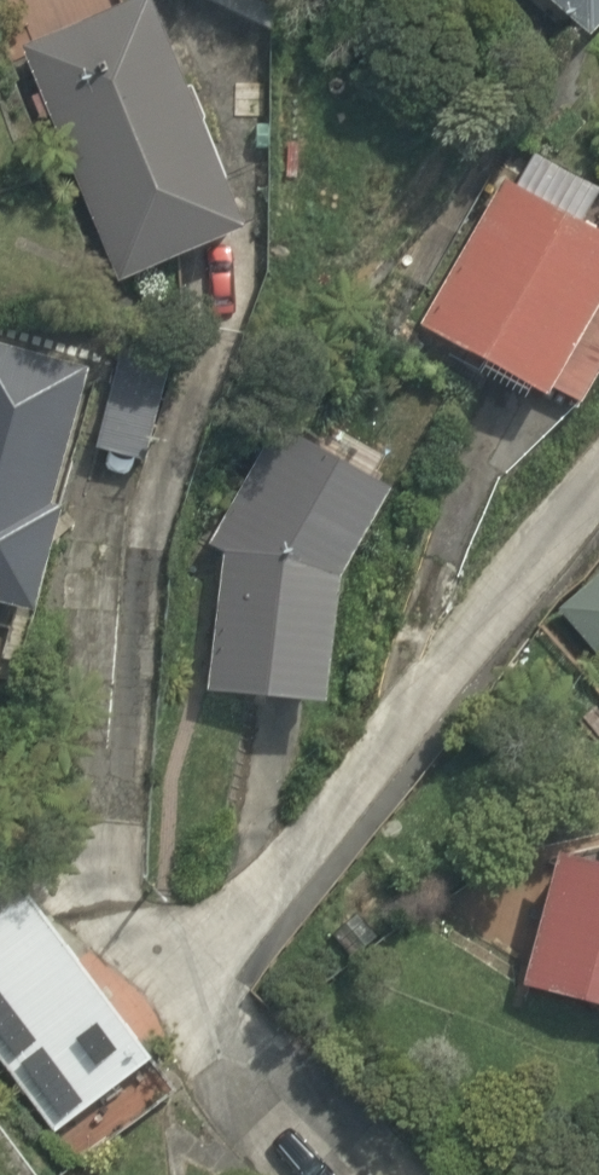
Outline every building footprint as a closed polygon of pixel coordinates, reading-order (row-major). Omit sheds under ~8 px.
[(574,40),(598,13),(598,0),(531,0),(574,40)] [(18,54),(116,288),(239,236),(140,2),(18,54)] [(496,140),(388,325),(515,398),(528,377),(569,401),(598,349),(598,239),(570,222),(587,193),(496,140)] [(146,464),(169,357),(117,346),(94,452),(146,464)] [(31,616),(59,515),(47,512),(84,376),(0,353),(0,607),(31,616)] [(212,661),(208,664),(205,698),(322,710),(335,580),(384,497),(274,432),(205,549),(206,549),(208,549),(210,551),(216,555),(218,557),(219,559),(219,562),(219,569),(220,571),(220,577),(220,581),(218,585),(218,586),(218,588),(217,591),(216,604),(217,607),(217,610),(218,614),(217,629),(216,634),(216,656),(212,661)] [(538,616),(598,672),(598,549),(538,616)] [(484,977),(598,1006),(598,805),(597,804),(581,870),(516,853),(484,977)] [(83,1155),(152,1101),(133,1075),(147,1064),(10,886),(0,894),(0,1077),(49,1140),(63,1130),(83,1155)]
